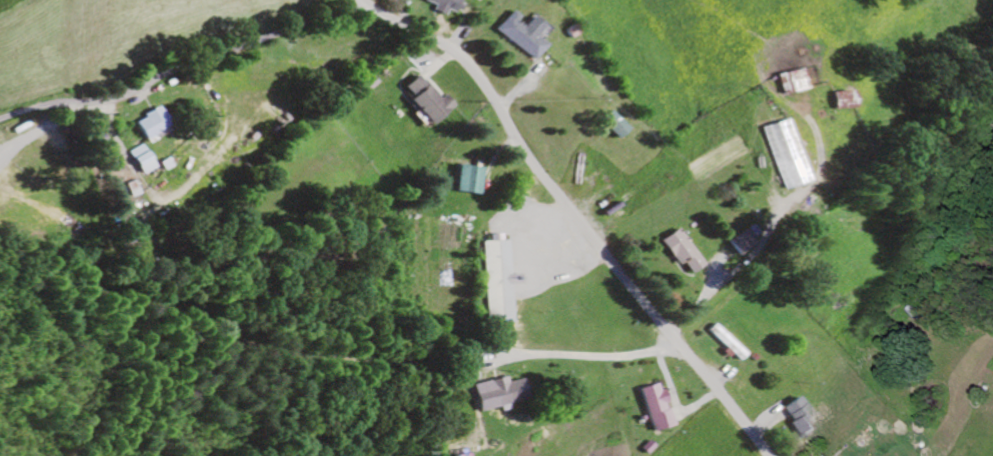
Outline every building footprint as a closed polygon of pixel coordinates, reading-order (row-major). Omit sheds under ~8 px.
[(434,6),(432,11),(444,16),(446,11),(453,13),(458,0),(422,0),(422,1),(434,6)] [(490,33),(531,59),(540,45),(529,38),(536,25),(523,17),(517,28),(509,23),(513,17),(504,11),(490,33)] [(776,95),(804,90),(800,70),(772,75),(776,95)] [(441,100),(420,75),(405,88),(413,98),(411,100),(432,126),(455,107),(446,96),(441,100)] [(826,112),(846,109),(843,91),(823,94),(826,112)] [(165,130),(155,109),(130,121),(140,142),(165,130)] [(611,141),(622,130),(604,111),(593,122),(611,141)] [(802,182),(783,120),(758,127),(776,190),(802,182)] [(138,176),(151,168),(138,145),(125,153),(138,176)] [(478,196),(482,170),(458,166),(453,192),(478,196)] [(656,241),(674,267),(679,263),(687,275),(700,266),(675,229),(656,241)] [(751,245),(740,230),(724,243),(735,257),(751,245)] [(483,324),(511,323),(510,286),(518,285),(518,275),(508,276),(507,242),(499,242),(499,235),(487,236),(487,242),(480,243),(483,324)] [(706,333),(729,354),(734,348),(712,327),(706,333)] [(468,386),(474,413),(523,402),(518,380),(503,384),(502,378),(468,386)] [(651,433),(671,427),(664,405),(665,405),(658,384),(637,391),(651,433)] [(777,409),(801,443),(818,431),(794,397),(777,409)]
